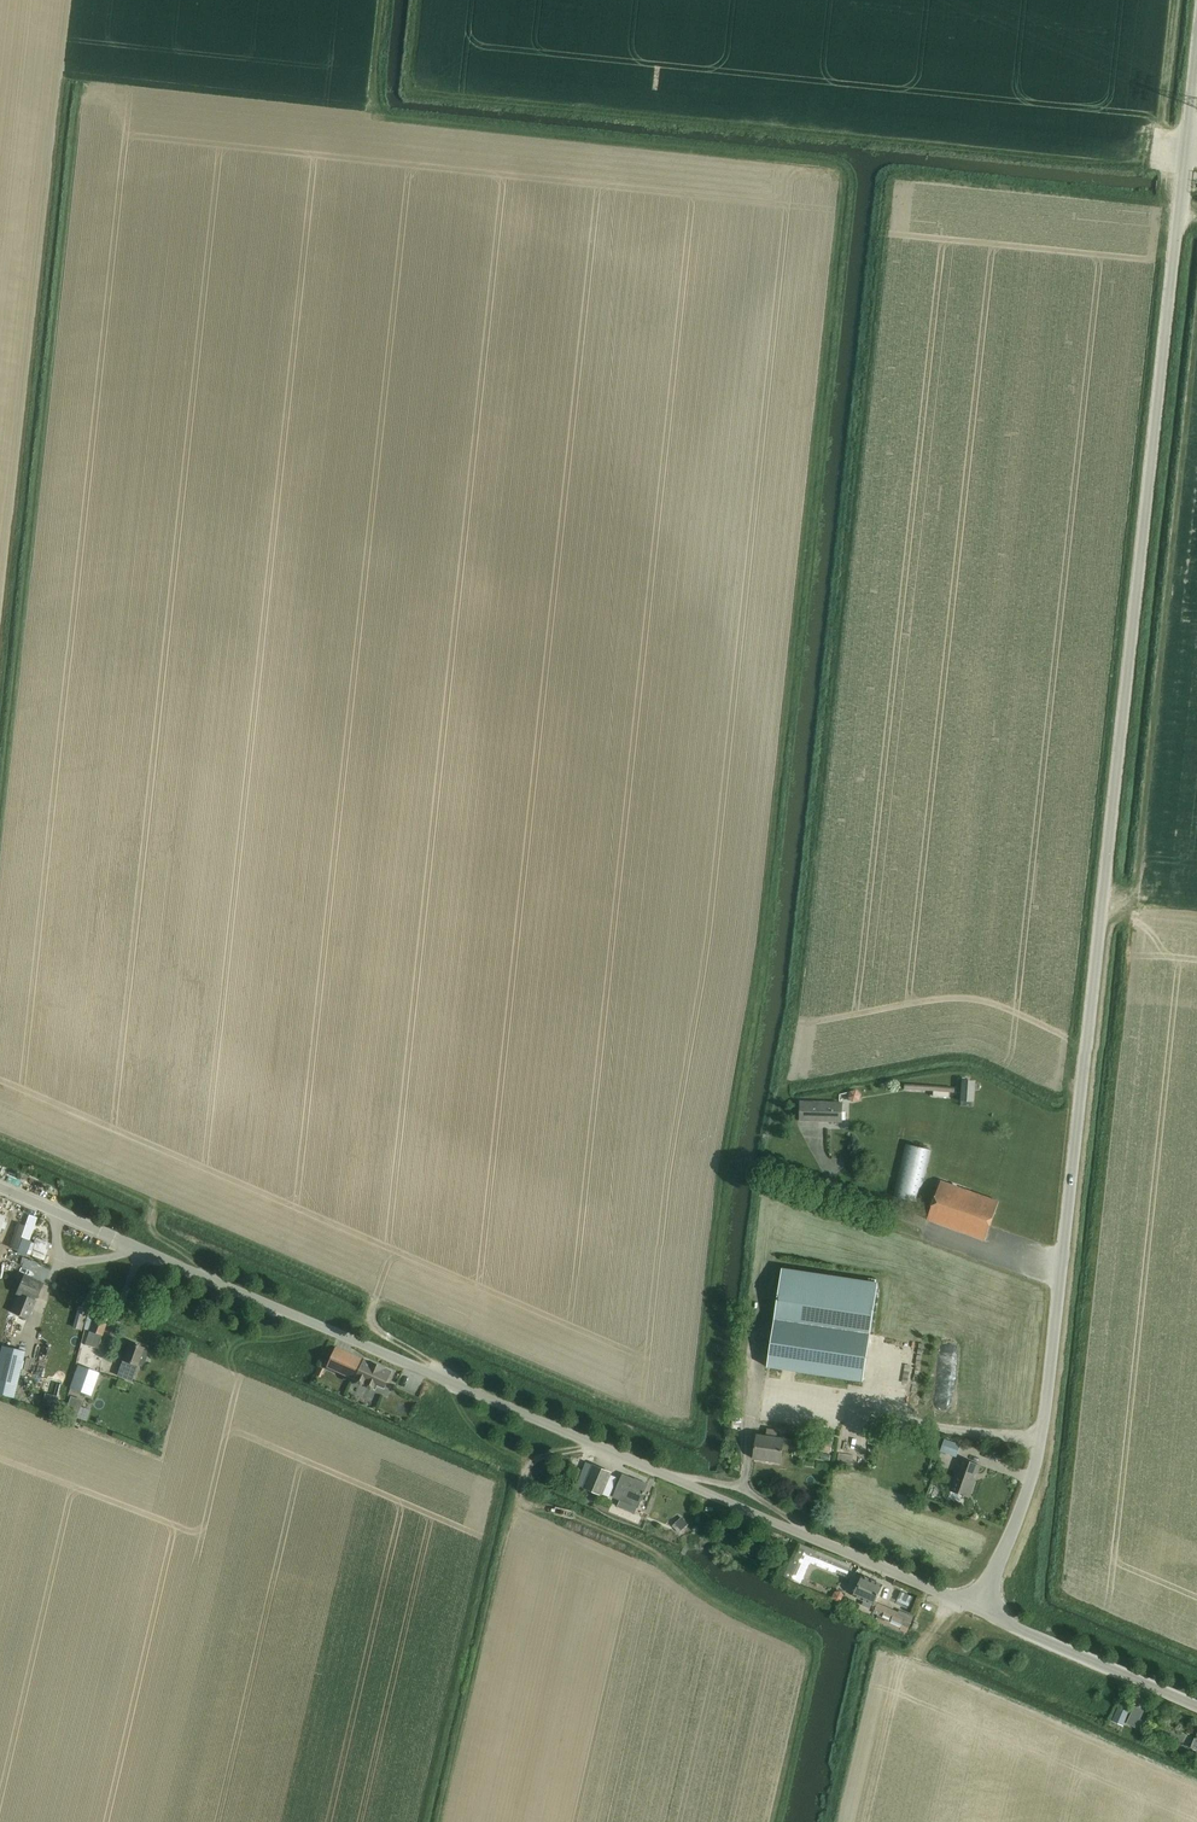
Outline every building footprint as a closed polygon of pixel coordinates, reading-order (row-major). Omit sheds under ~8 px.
[(974,1102),(975,1081),(961,1080),(960,1101),(974,1102)] [(904,1084),(903,1089),(933,1091),(932,1096),(939,1096),(939,1092),(942,1092),(942,1096),(948,1097),(949,1092),(954,1093),(954,1087),(904,1084)] [(860,1094),(855,1089),(849,1091),(848,1097),(852,1102),(858,1100),(860,1094)] [(798,1121),(841,1122),(842,1101),(839,1101),(798,1100),(798,1121)] [(932,1151),(906,1145),(894,1197),(907,1200),(920,1203),(932,1151)] [(927,1220),(986,1241),(991,1226),(1000,1203),(941,1182),(927,1220)] [(29,1240),(37,1218),(29,1215),(25,1226),(18,1223),(9,1248),(17,1250),(21,1237),(22,1238),(29,1240)] [(34,1243),(30,1255),(44,1260),(50,1243),(36,1238),(34,1243)] [(870,1334),(878,1283),(783,1268),(774,1325),(768,1367),(863,1382),(870,1334)] [(17,1295),(11,1312),(26,1320),(36,1301),(35,1300),(42,1283),(23,1275),(16,1295),(17,1295)] [(89,1331),(96,1312),(78,1306),(73,1327),(82,1330),(83,1329),(87,1331),(89,1331)] [(84,1344),(79,1362),(90,1365),(94,1348),(98,1349),(102,1336),(109,1317),(96,1312),(89,1331),(87,1331),(82,1343),(84,1344)] [(143,1348),(129,1343),(118,1377),(125,1379),(132,1381),(138,1365),(142,1366),(143,1364),(145,1363),(147,1356),(146,1354),(147,1352),(142,1350),(143,1348)] [(0,1353),(0,1395),(14,1398),(25,1351),(2,1346),(0,1353)] [(355,1379),(364,1359),(336,1346),(327,1366),(355,1379)] [(355,1379),(354,1380),(374,1389),(377,1384),(383,1387),(391,1371),(364,1359),(355,1379)] [(78,1365),(69,1388),(91,1396),(99,1373),(78,1365)] [(318,1366),(315,1373),(321,1376),(324,1368),(325,1368),(320,1366),(318,1365),(318,1366)] [(59,1397),(45,1394),(42,1405),(56,1408),(59,1397)] [(83,1400),(71,1396),(63,1420),(74,1424),(83,1400)] [(785,1439),(776,1437),(777,1431),(768,1430),(767,1436),(757,1435),(754,1460),(781,1464),(785,1440),(785,1439)] [(832,1452),(834,1438),(821,1436),(819,1450),(832,1452)] [(941,1451),(957,1457),(961,1445),(945,1439),(941,1451)] [(973,1478),(975,1473),(978,1474),(981,1466),(963,1459),(950,1492),(969,1499),(976,1480),(973,1478)] [(611,1474),(594,1467),(585,1489),(602,1496),(611,1474)] [(645,1495),(646,1493),(645,1492),(648,1484),(638,1480),(637,1481),(623,1476),(616,1493),(640,1503),(644,1494),(645,1495)] [(682,1517),(673,1526),(679,1533),(689,1524),(682,1517)] [(792,1559),(785,1577),(794,1581),(795,1581),(801,1584),(813,1557),(849,1572),(851,1566),(801,1544),(794,1560),(792,1559)] [(781,1571),(785,1564),(776,1559),(772,1566),(781,1571)] [(854,1597),(874,1606),(883,1586),(863,1577),(854,1597)] [(835,1592),(832,1598),(836,1603),(843,1602),(845,1597),(842,1591),(835,1592)] [(901,1592),(896,1604),(908,1609),(914,1597),(901,1592)] [(879,1620),(901,1630),(908,1633),(914,1616),(908,1613),(906,1616),(878,1604),(874,1614),(880,1616),(879,1620)] [(1119,1706),(1112,1721),(1124,1726),(1130,1711),(1119,1706)]
